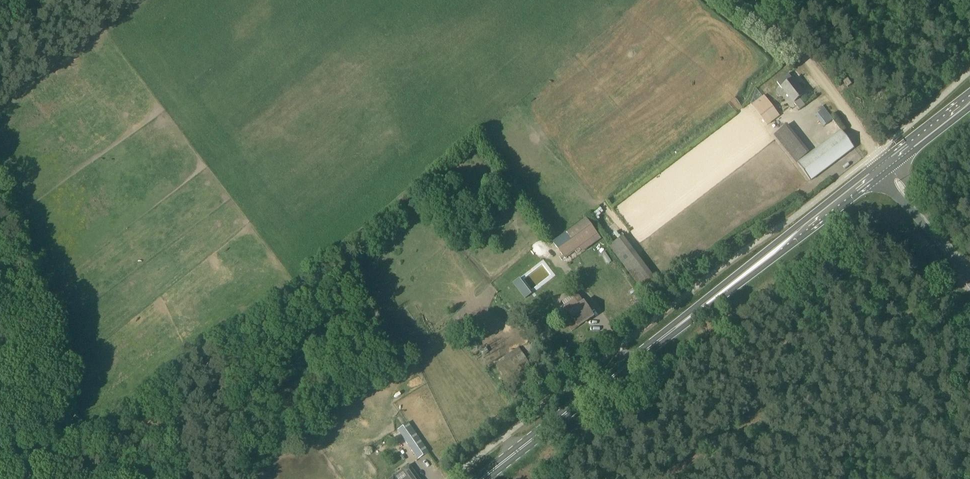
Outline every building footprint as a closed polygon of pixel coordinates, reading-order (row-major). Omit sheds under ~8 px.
[(792,105),(798,112),(806,106),(800,98),(805,94),(789,74),(781,80),(778,82),(794,103),(792,105)] [(848,79),(844,82),(848,87),(852,84),(848,79)] [(765,95),(752,104),(767,125),(780,116),(765,95)] [(803,118),(815,110),(812,105),(800,114),(803,118)] [(817,114),(816,116),(824,127),(825,125),(833,119),(825,108),(817,114)] [(797,163),(810,153),(787,124),(774,135),(797,163)] [(811,181),(854,148),(855,148),(842,131),(798,164),(811,181)] [(598,235),(592,227),(587,219),(554,243),(565,258),(598,235)] [(657,281),(651,273),(623,236),(610,246),(644,291),(657,281)] [(570,313),(563,318),(572,332),(594,317),(577,292),(563,301),(570,313)] [(479,349),(484,356),(489,352),(484,345),(479,349)] [(532,367),(527,359),(519,348),(499,361),(511,378),(527,367),(528,369),(532,367)] [(428,452),(422,444),(410,427),(400,433),(418,459),(428,452)] [(390,478),(419,478),(409,465),(390,478)]
